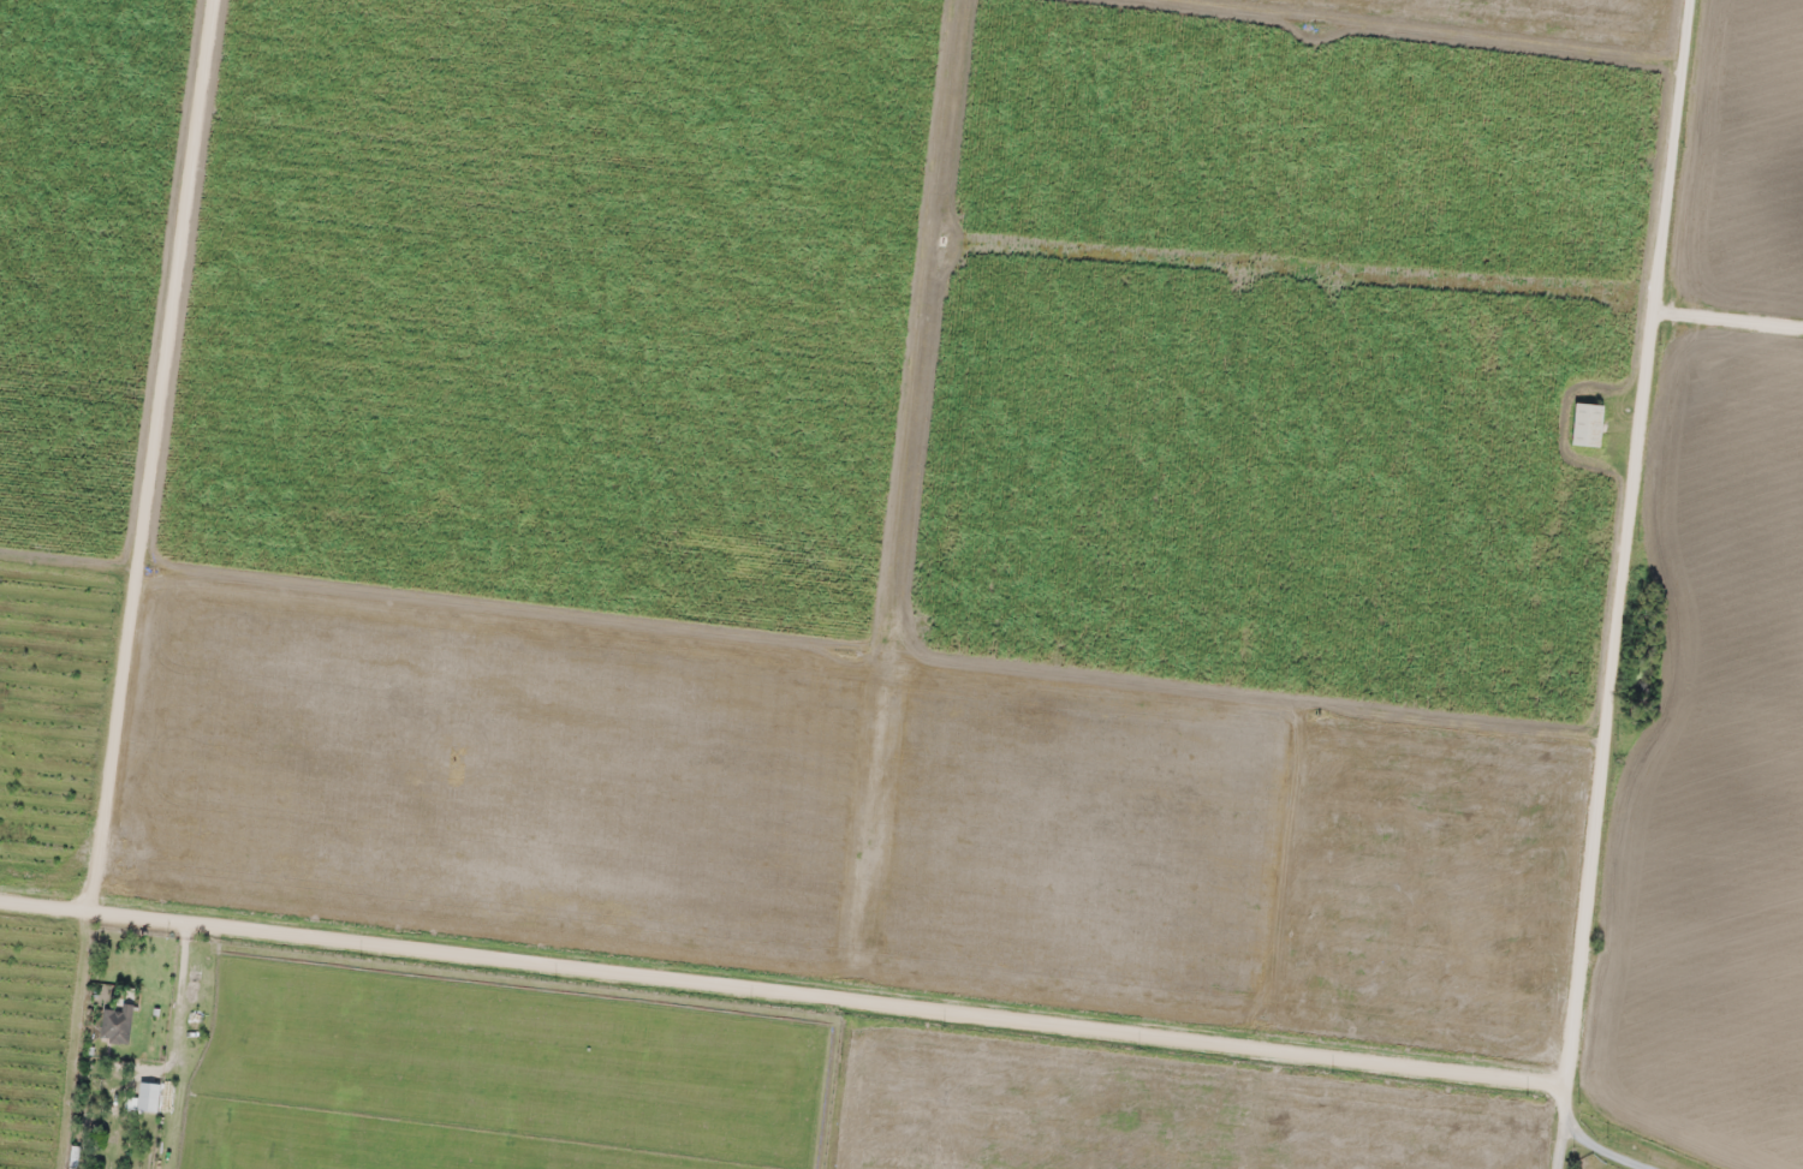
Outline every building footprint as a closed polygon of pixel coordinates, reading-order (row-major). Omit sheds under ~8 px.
[(1604,405),(1575,402),(1572,444),(1601,446),(1604,405)] [(121,1010),(102,1008),(100,1041),(129,1043),(132,1003),(122,1002),(121,1010)]
